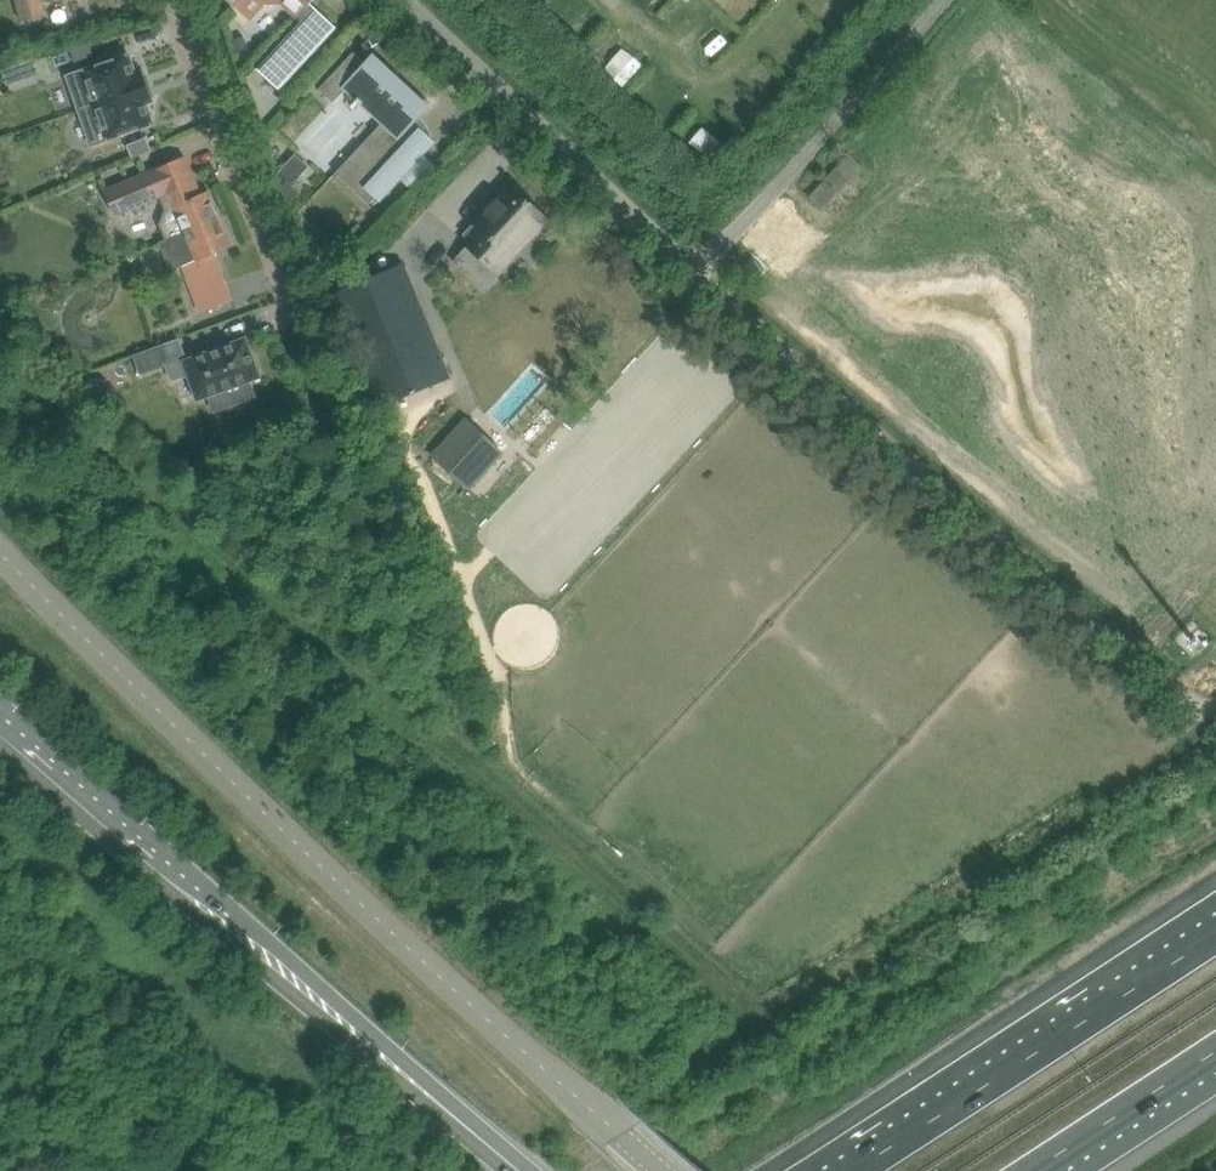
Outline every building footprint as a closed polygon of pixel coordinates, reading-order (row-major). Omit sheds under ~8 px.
[(19,20),(47,14),(43,0),(15,0),(19,20)] [(300,14),(306,19),(259,69),(280,89),(337,27),(310,3),(313,0),(230,0),(251,20),(266,3),(281,3),(297,18),(300,14)] [(592,16),(602,1),(601,0),(575,0),(573,3),(592,16)] [(698,0),(681,0),(690,8),(698,0)] [(618,47),(633,63),(647,50),(633,34),(618,47)] [(239,51),(247,48),(243,36),(235,39),(239,51)] [(354,52),(319,89),(333,102),(347,88),(358,98),(356,100),(359,103),(361,101),(383,122),(336,172),(370,204),(376,197),(380,201),(436,141),(414,121),(430,103),(377,53),(367,64),(354,52)] [(136,74),(129,54),(68,76),(80,110),(148,86),(143,72),(136,74)] [(92,144),(153,123),(146,103),(153,100),(148,86),(80,110),(92,144)] [(146,138),(128,145),(133,157),(151,149),(146,138)] [(310,167),(296,154),(279,172),(288,179),(282,185),(290,204),(301,192),(293,185),(310,167)] [(821,207),(860,165),(849,154),(810,196),(821,207)] [(201,194),(185,157),(106,189),(116,215),(167,193),(173,206),(165,209),(160,223),(166,238),(220,215),(209,191),(201,194)] [(483,286),(546,217),(512,186),(476,224),(482,229),(454,260),(483,286)] [(233,245),(220,215),(166,238),(159,241),(170,270),(183,265),(199,312),(233,300),(216,252),(233,245)] [(405,264),(332,294),(378,406),(451,377),(405,264)] [(235,404),(255,396),(250,381),(261,377),(247,337),(183,360),(198,400),(229,388),(235,404)] [(142,373),(174,362),(167,343),(135,355),(142,373)] [(505,453),(465,417),(430,455),(470,491),(505,453)]
